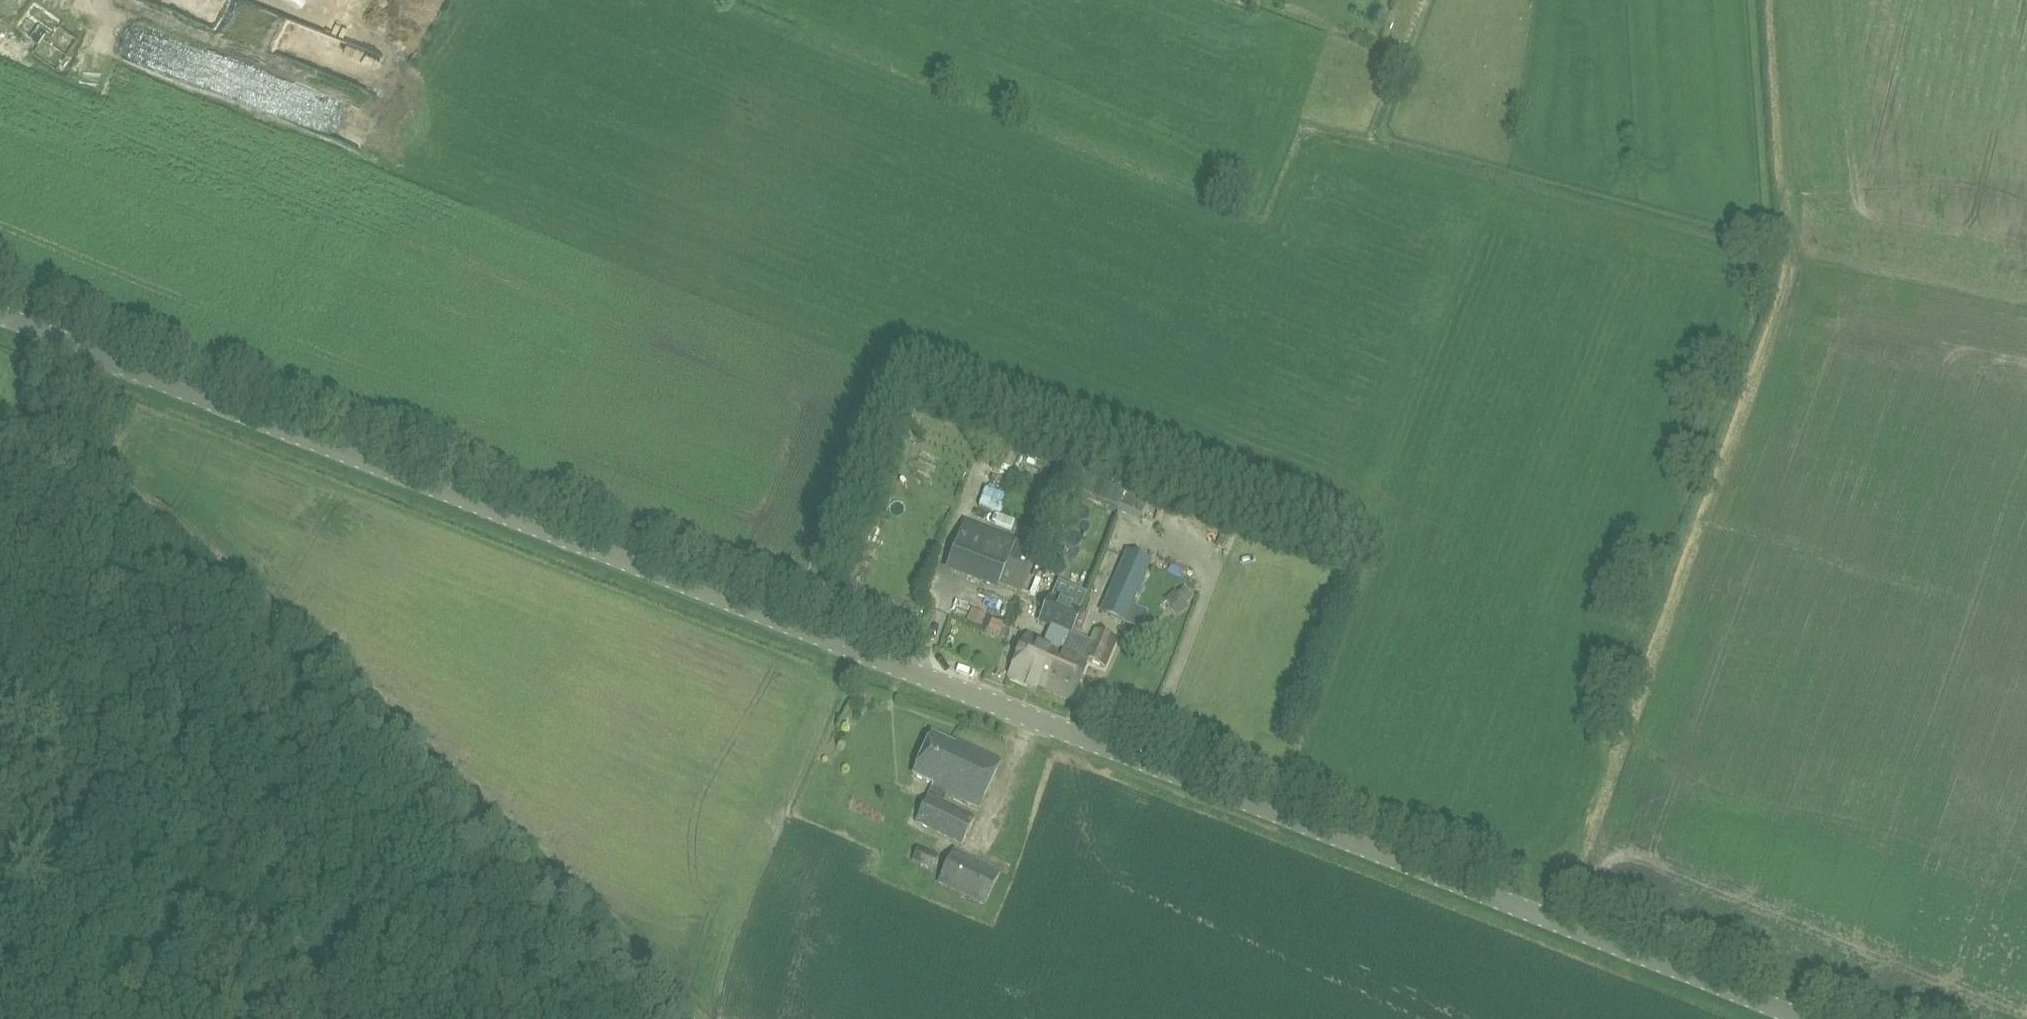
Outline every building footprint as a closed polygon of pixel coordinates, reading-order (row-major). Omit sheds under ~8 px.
[(6,10),(13,0),(0,0),(0,6),(6,10)] [(30,391),(40,398),(47,386),(37,380),(30,391)] [(1005,443),(997,461),(1012,468),(1020,450),(1005,443)] [(1082,471),(1073,492),(1139,520),(1148,500),(1082,471)] [(1037,550),(965,522),(950,562),(1021,590),(1037,550)] [(1124,621),(1146,571),(1149,566),(1126,556),(1101,611),(1124,621)] [(1094,629),(1088,641),(1069,633),(1078,611),(1049,598),(1040,620),(1054,627),(1048,641),(1027,632),(1009,675),(1028,683),(1030,680),(1072,698),(1088,660),(1104,667),(1116,639),(1094,629)] [(984,628),(988,616),(973,611),(969,622),(984,628)] [(988,634),(999,638),(1004,625),(993,621),(988,634)] [(931,733),(912,775),(932,785),(915,823),(963,844),(975,818),(945,805),(950,795),(979,808),(1000,761),(955,741),(954,743),(931,733)] [(937,855),(919,846),(912,860),(931,869),(937,855)] [(985,904),(1001,871),(954,848),(938,881),(985,904)]
